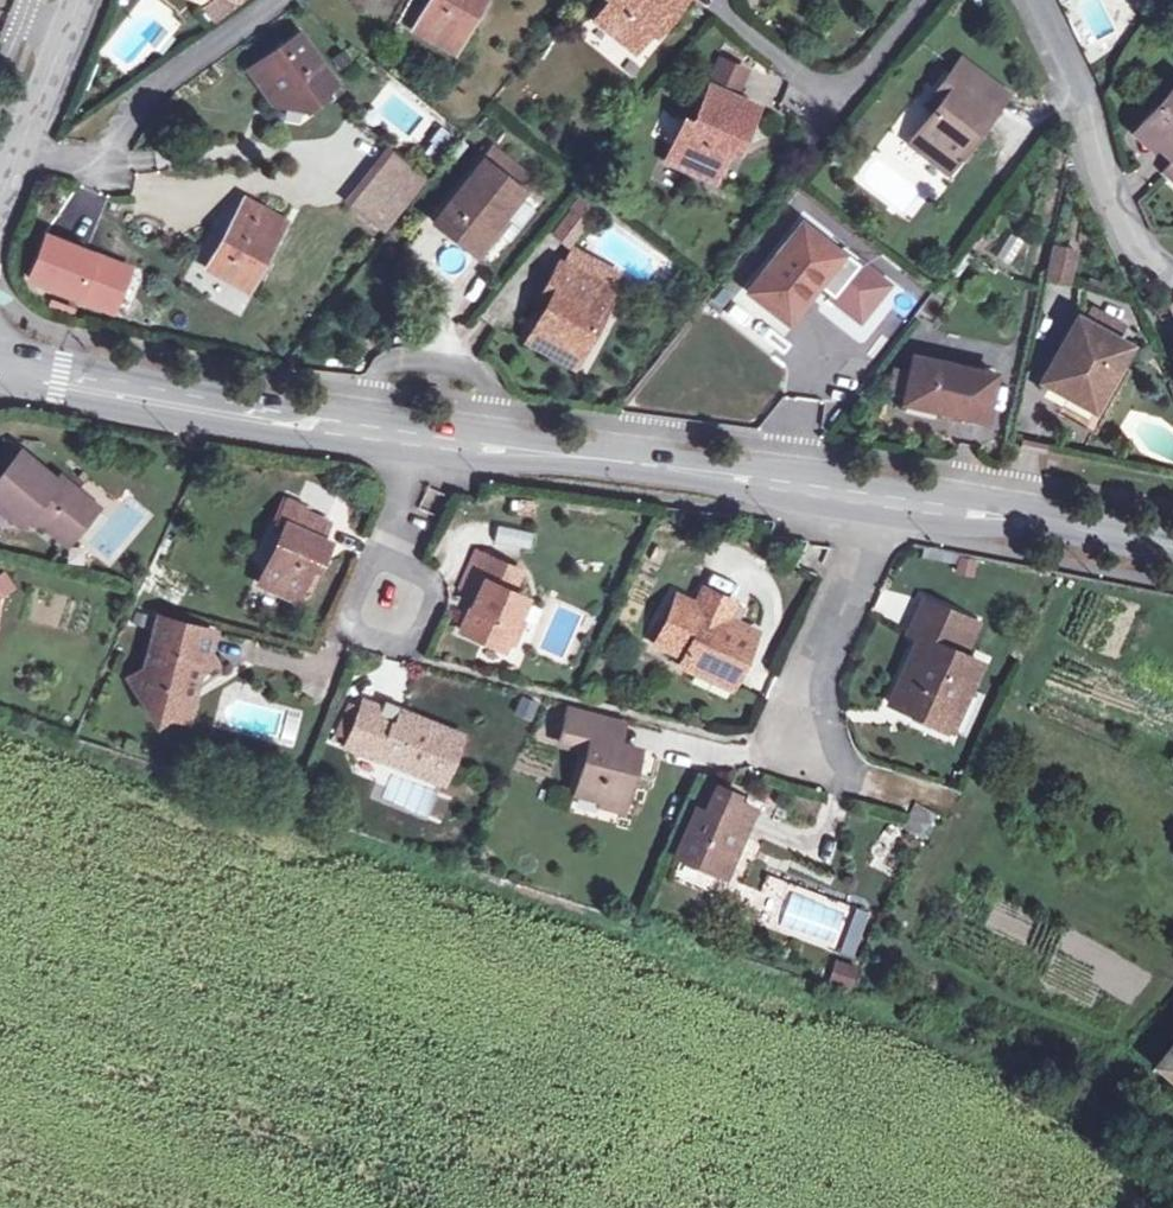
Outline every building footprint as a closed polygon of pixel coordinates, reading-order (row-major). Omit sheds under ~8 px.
[(418,21),(456,43),(480,0),(430,0),(418,21)] [(592,20),(632,52),(663,13),(668,16),(681,0),(608,0),(592,20)] [(451,53),(456,43),(418,21),(413,32),(451,53)] [(243,72),(256,89),(267,82),(283,107),(301,110),(334,85),(296,34),(243,72)] [(716,61),(705,88),(732,100),(744,73),(716,61)] [(957,61),(947,73),(994,108),(1004,95),(957,61)] [(994,108),(947,73),(936,89),(944,95),(932,111),(908,144),(947,172),(994,108)] [(267,104),(283,107),(267,82),(256,89),(267,104)] [(1155,144),(1170,159),(1172,156),(1172,84),(1138,122),(1158,141),(1155,144)] [(681,121),(664,161),(712,183),(730,143),(737,146),(753,109),(732,100),(705,88),(703,88),(695,109),(688,124),(681,121)] [(932,111),(944,95),(936,89),(924,105),(932,111)] [(695,109),(684,104),(677,120),(681,121),(688,124),(695,109)] [(1150,149),(1155,144),(1158,141),(1138,122),(1130,131),(1150,149)] [(480,159),(520,191),(529,180),(488,148),(480,159)] [(388,203),(413,171),(389,152),(364,184),(388,203)] [(1170,159),(1160,170),(1172,182),(1172,156),(1170,159)] [(517,195),(520,191),(480,159),(430,222),(476,257),(495,233),(512,247),(539,212),(517,195)] [(421,176),(413,171),(388,203),(396,209),(421,176)] [(372,223),(388,203),(364,184),(348,204),(372,223)] [(569,250),(592,198),(572,189),(549,241),(569,250)] [(242,200),(205,269),(244,290),(281,220),(242,200)] [(388,203),(372,223),(380,230),(396,209),(388,203)] [(745,291),(771,312),(777,304),(791,315),(837,256),(797,225),(745,291)] [(1011,264),(1023,240),(1009,232),(996,256),(1011,264)] [(1052,247),(1044,276),(1064,281),(1072,252),(1052,247)] [(563,250),(556,262),(607,290),(614,277),(563,250)] [(548,278),(556,282),(543,307),(531,331),(575,355),(598,312),(596,311),(607,290),(556,262),(548,278)] [(543,307),(556,282),(548,278),(535,303),(543,307)] [(785,323),(791,315),(777,304),(771,312),(785,323)] [(1091,314),(1085,326),(1108,340),(1115,327),(1091,314)] [(1085,326),(1074,321),(1041,381),(1065,396),(1058,408),(1095,427),(1127,370),(1115,364),(1123,348),(1108,340),(1085,326)] [(570,366),(575,355),(531,331),(524,342),(570,366)] [(992,374),(910,358),(908,368),(902,397),(899,409),(939,417),(940,412),(982,421),(992,374)] [(908,368),(892,365),(886,394),(902,397),(908,368)] [(64,533),(59,528),(74,514),(44,483),(41,487),(8,454),(0,463),(0,520),(6,526),(13,519),(45,552),(64,533)] [(284,499),(281,506),(297,513),(300,506),(284,499)] [(297,513),(281,506),(273,523),(279,526),(253,584),(292,601),(308,563),(314,565),(323,545),(315,541),(323,525),(297,513)] [(59,528),(64,533),(79,518),(74,514),(59,528)] [(522,600),(508,593),(516,573),(473,554),(458,589),(473,596),(458,632),(500,650),(504,641),(513,621),(522,600)] [(661,629),(654,645),(683,658),(679,667),(710,681),(714,672),(731,680),(752,634),(722,620),(729,604),(699,590),(691,607),(674,598),(661,629)] [(913,709),(952,725),(977,665),(953,655),(967,622),(919,602),(904,637),(914,642),(886,707),(910,717),(913,709)] [(153,722),(168,714),(172,699),(187,704),(195,677),(210,667),(204,655),(209,634),(154,619),(140,671),(128,679),(153,722)] [(511,644),(519,624),(513,621),(504,641),(511,644)] [(646,642),(654,645),(661,629),(653,625),(646,642)] [(727,689),(731,680),(714,672),(710,681),(727,689)] [(172,699),(168,714),(183,719),(187,704),(172,699)] [(388,726),(373,720),(377,709),(359,702),(357,708),(345,738),(342,744),(361,752),(363,746),(377,752),(375,758),(439,783),(459,737),(394,711),(388,726)] [(346,704),(334,734),(345,738),(357,708),(346,704)] [(948,733),(952,725),(913,709),(910,717),(948,733)] [(613,744),(602,741),(607,722),(563,711),(555,743),(582,751),(572,793),(620,806),(634,750),(613,744)] [(618,725),(607,722),(602,741),(613,744),(618,725)] [(736,830),(742,833),(752,811),(703,789),(673,858),(722,879),(733,854),(727,851),(736,830)] [(838,959),(829,976),(850,987),(859,970),(838,959)] [(1157,1068),(1172,1082),(1172,1047),(1157,1068)]
